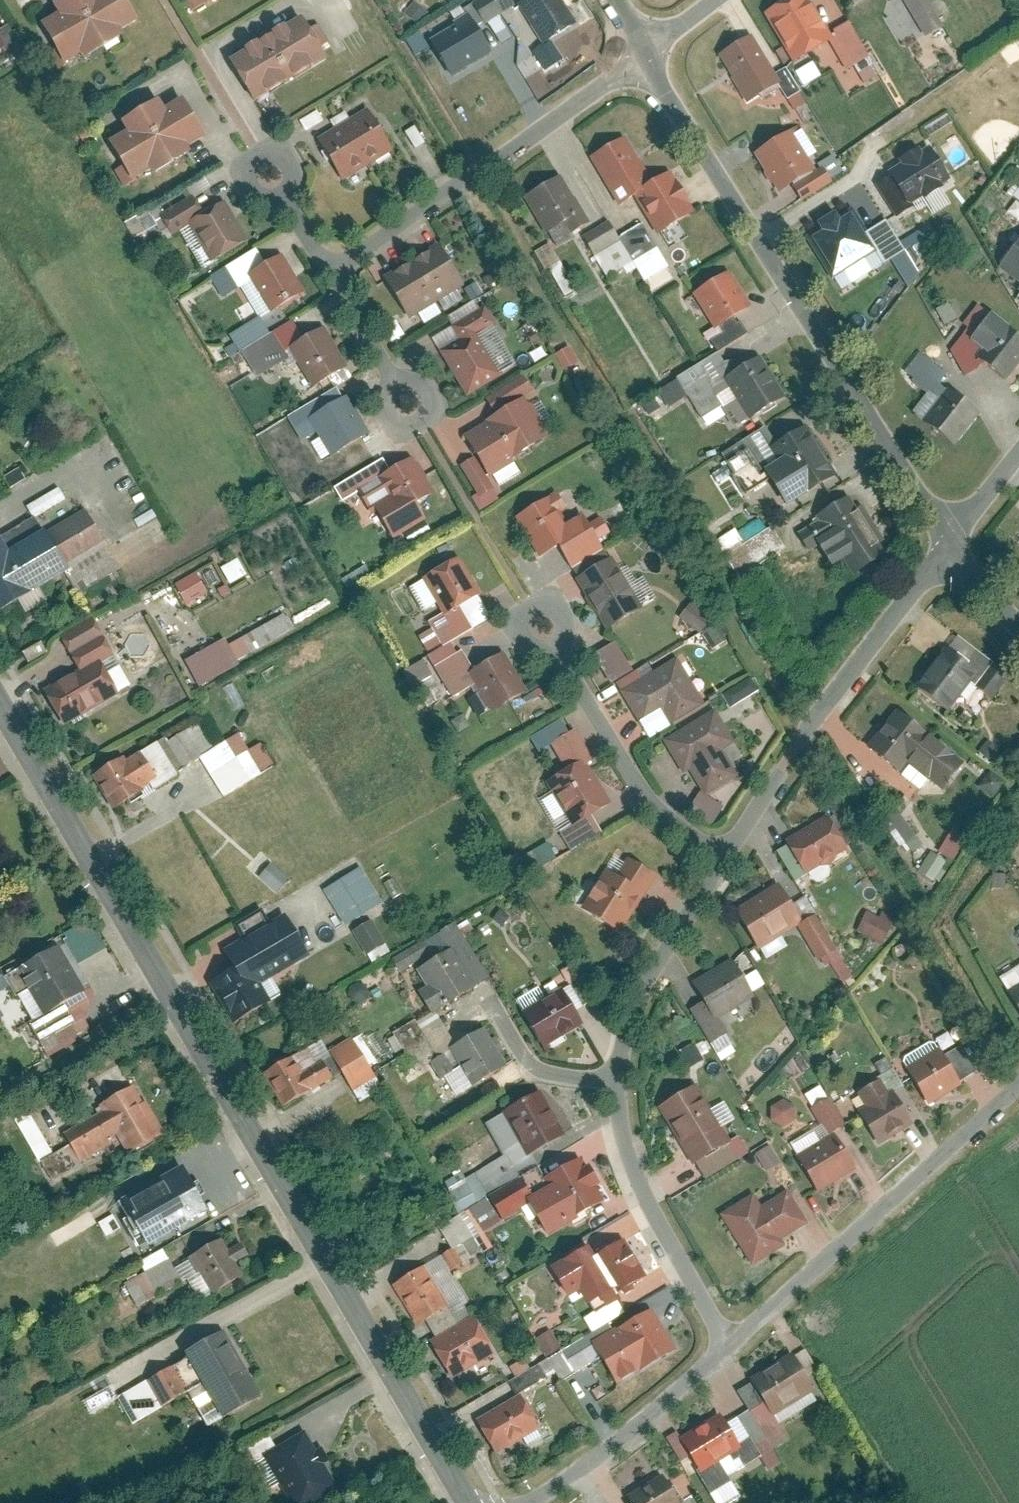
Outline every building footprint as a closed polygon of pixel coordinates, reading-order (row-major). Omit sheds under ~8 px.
[(76,62),(120,34),(112,22),(125,14),(116,0),(103,0),(95,6),(91,0),(61,0),(59,1),(66,12),(37,30),(55,58),(68,50),(76,62)] [(183,0),(191,15),(209,6),(206,0),(184,0),(183,0)] [(427,47),(448,79),(486,54),(472,33),(508,10),(501,0),(473,0),(459,9),(467,21),(427,47)] [(517,7),(542,49),(577,27),(561,0),(529,0),(517,7)] [(764,15),(790,62),(822,45),(838,74),(867,58),(844,17),(819,31),(802,0),(790,0),(764,15)] [(923,36),(941,25),(926,0),(901,0),(923,36)] [(302,16),(225,65),(245,97),(322,48),(302,16)] [(746,38),(717,55),(748,106),(777,89),(746,38)] [(145,163),(149,172),(195,149),(175,109),(153,120),(148,109),(116,125),(122,137),(109,144),(124,173),(145,163)] [(363,117),(319,142),(338,177),(383,152),(363,117)] [(751,151),(778,190),(806,171),(778,132),(751,151)] [(621,137),(587,157),(617,207),(634,197),(657,234),(691,214),(664,169),(647,180),(621,137)] [(890,177),(878,183),(898,218),(915,212),(909,204),(954,180),(928,140),(884,165),(890,177)] [(830,155),(818,163),(828,179),(840,171),(830,155)] [(545,184),(520,203),(544,236),(569,218),(545,184)] [(235,245),(212,213),(201,221),(188,203),(165,220),(174,233),(181,228),(207,265),(235,245)] [(853,210),(801,239),(833,281),(877,256),(883,265),(908,255),(887,220),(867,232),(853,210)] [(670,268),(644,221),(618,235),(608,217),(578,234),(603,279),(624,267),(627,273),(635,269),(643,283),(670,268)] [(907,240),(918,254),(928,247),(917,232),(907,240)] [(1003,263),(1018,274),(1018,241),(1003,263)] [(434,249),(380,278),(398,313),(453,284),(434,249)] [(249,284),(268,314),(294,299),(271,261),(264,265),(256,252),(226,269),(239,290),(249,284)] [(564,260),(548,269),(565,298),(580,289),(564,260)] [(721,275),(691,293),(714,329),(708,333),(718,348),(746,332),(737,317),(744,313),(721,275)] [(998,387),(1018,359),(1018,332),(983,305),(961,336),(970,343),(956,361),(974,375),(977,372),(998,387)] [(465,339),(438,358),(464,394),(497,371),(475,340),(488,331),(476,313),(457,327),(465,339)] [(292,322),(242,354),(256,376),(287,357),(304,384),(341,361),(323,333),(305,344),(292,322)] [(555,353),(565,371),(578,364),(568,346),(555,353)] [(717,356),(666,392),(677,408),(695,396),(710,417),(729,403),(743,423),(785,394),(760,359),(733,378),(717,356)] [(916,423),(948,450),(974,415),(939,389),(947,378),(921,359),(907,378),(921,389),(937,401),(916,423)] [(534,398),(522,378),(485,402),(496,418),(467,437),(490,473),(532,446),(511,413),(534,398)] [(323,397),(283,423),(301,451),(326,435),(337,452),(365,435),(347,407),(335,415),(323,397)] [(734,457),(759,494),(779,480),(779,481),(795,505),(838,477),(806,430),(779,449),(769,434),(734,457)] [(411,504),(384,458),(332,488),(342,505),(359,495),(376,524),(411,504)] [(553,547),(566,567),(600,543),(579,512),(561,524),(542,497),(512,517),(539,557),(553,547)] [(845,501),(801,531),(822,561),(843,546),(857,566),(880,551),(845,501)] [(67,573),(73,584),(97,570),(100,576),(121,564),(90,510),(44,536),(39,528),(4,548),(0,541),(0,611),(67,573)] [(737,581),(783,550),(771,531),(724,561),(737,581)] [(608,557),(571,579),(603,634),(641,611),(608,557)] [(219,566),(228,583),(245,574),(236,558),(219,566)] [(481,597),(463,565),(432,582),(448,610),(428,621),(440,643),(470,626),(460,610),(481,597)] [(195,572),(172,584),(184,605),(207,593),(195,572)] [(194,683),(294,632),(284,613),(226,642),(224,638),(182,659),(194,683)] [(84,666),(43,689),(60,718),(108,691),(95,667),(113,657),(99,633),(73,648),(84,666)] [(944,646),(913,689),(938,707),(954,686),(972,699),(987,678),(944,646)] [(524,693),(504,658),(473,676),(462,656),(436,670),(455,703),(479,690),(491,712),(524,693)] [(421,659),(400,670),(410,687),(430,675),(421,659)] [(684,667),(626,701),(640,725),(660,713),(666,724),(704,702),(684,667)] [(729,708),(757,689),(748,676),(721,696),(729,708)] [(728,708),(663,745),(682,779),(699,769),(706,781),(730,766),(716,742),(740,728),(728,708)] [(959,766),(898,713),(867,749),(889,767),(900,754),(940,789),(959,766)] [(102,769),(116,795),(206,746),(191,720),(102,769)] [(575,767),(593,756),(576,728),(549,744),(566,771),(541,786),(564,823),(552,830),(566,853),(594,836),(581,816),(599,805),(575,767)] [(240,742),(213,757),(229,784),(255,770),(240,742)] [(898,801),(884,811),(906,844),(921,834),(898,801)] [(843,855),(823,823),(781,848),(800,881),(843,855)] [(949,859),(965,838),(952,828),(936,849),(949,859)] [(522,876),(554,857),(545,842),(513,861),(522,876)] [(946,862),(930,852),(916,873),(932,883),(946,862)] [(612,855),(584,912),(610,925),(638,869),(612,855)] [(291,878),(272,862),(259,877),(278,893),(291,878)] [(384,901),(362,866),(324,889),(346,925),(384,901)] [(798,922),(778,889),(740,912),(760,945),(798,922)] [(235,965),(208,982),(234,1024),(273,1001),(263,983),(311,955),(286,913),(271,922),(262,908),(235,924),(243,938),(225,949),(235,965)] [(889,922),(863,912),(856,932),(881,942),(889,922)] [(366,962),(387,953),(373,919),(352,928),(366,962)] [(836,953),(817,921),(801,930),(820,963),(836,953)] [(476,986),(448,938),(427,950),(433,961),(419,970),(430,989),(419,995),(430,1014),(476,986)] [(85,993),(57,941),(12,967),(13,969),(34,1006),(19,1014),(37,1046),(78,1024),(66,1003),(85,993)] [(409,943),(391,958),(403,973),(421,958),(409,943)] [(749,999),(730,967),(695,989),(703,1003),(688,1012),(710,1049),(727,1039),(715,1020),(749,999)] [(1,992),(6,989),(0,979),(0,1011),(9,1005),(1,992)] [(570,1027),(551,995),(518,1015),(537,1047),(570,1027)] [(458,1048),(438,1015),(409,1033),(429,1065),(446,1055),(455,1071),(470,1062),(481,1081),(507,1065),(486,1031),(458,1048)] [(322,1041),(266,1074),(282,1101),(335,1070),(347,1091),(355,1086),(355,1085),(370,1077),(355,1051),(335,1063),(322,1041)] [(688,1066),(702,1059),(693,1042),(679,1050),(688,1066)] [(953,1080),(935,1051),(903,1072),(921,1100),(953,1080)] [(115,1106),(48,1148),(61,1169),(63,1168),(124,1129),(131,1140),(160,1122),(133,1079),(108,1095),(115,1106)] [(882,1102),(873,1088),(857,1098),(866,1114),(856,1120),(871,1145),(906,1124),(890,1098),(882,1102)] [(737,1160),(695,1090),(660,1111),(702,1181),(737,1160)] [(536,1095),(501,1113),(525,1157),(560,1138),(536,1095)] [(795,1121),(789,1099),(766,1104),(772,1127),(795,1121)] [(845,1136),(823,1099),(800,1113),(819,1144),(798,1157),(817,1188),(849,1169),(834,1143),(845,1136)] [(32,1157),(47,1152),(30,1111),(16,1117),(32,1157)] [(770,1144),(755,1152),(764,1170),(779,1162),(770,1144)] [(600,1203),(574,1160),(541,1180),(546,1188),(530,1198),(519,1179),(486,1199),(499,1221),(524,1207),(539,1231),(566,1215),(570,1221),(600,1203)] [(122,1199),(148,1246),(210,1211),(184,1165),(122,1199)] [(805,1228),(787,1198),(758,1215),(752,1204),(723,1221),(748,1262),(805,1228)] [(197,1247),(219,1284),(243,1270),(221,1233),(197,1247)] [(614,1233),(545,1271),(561,1299),(575,1292),(584,1308),(639,1277),(614,1233)] [(171,1250),(128,1275),(141,1297),(183,1273),(171,1250)] [(471,1325),(438,1269),(393,1296),(414,1331),(427,1323),(457,1374),(496,1350),(478,1320),(471,1325)] [(674,1354),(649,1310),(586,1345),(610,1389),(674,1354)] [(544,1356),(559,1348),(549,1329),(534,1338),(544,1356)] [(226,1333),(128,1391),(142,1415),(160,1404),(207,1377),(227,1410),(260,1391),(226,1333)] [(813,1391),(790,1357),(749,1384),(772,1418),(813,1391)] [(518,1394),(479,1416),(496,1445),(535,1423),(518,1394)] [(739,1454),(718,1417),(678,1439),(699,1477),(739,1454)] [(233,1456),(244,1478),(256,1471),(262,1483),(280,1473),(297,1502),(301,1502),(330,1487),(304,1440),(278,1455),(267,1436),(233,1456)] [(623,1497),(626,1502),(682,1502),(664,1473),(623,1497)]
